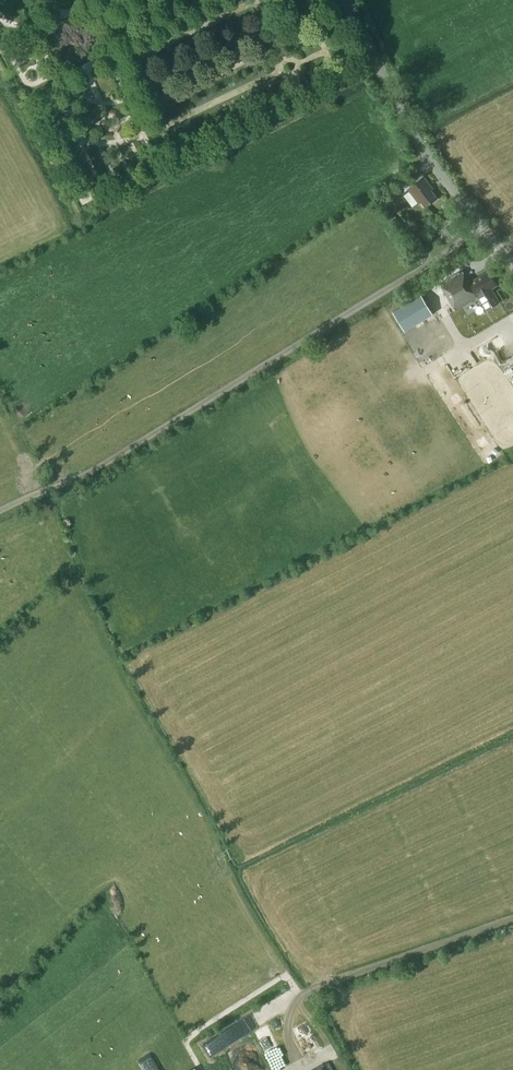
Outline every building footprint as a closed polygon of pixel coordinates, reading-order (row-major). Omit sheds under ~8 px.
[(426,207),(438,198),(430,187),(432,186),(424,176),(408,188),(419,203),(422,201),(426,207)] [(378,201),(384,208),(404,192),(399,186),(378,201)] [(427,249),(419,236),(411,241),(419,254),(427,249)] [(491,289),(497,285),(489,270),(474,280),(470,282),(463,269),(440,283),(457,310),(478,297),(485,310),(499,301),(491,289)] [(421,294),(393,311),(405,331),(433,314),(421,294)] [(225,989),(211,996),(218,1009),(232,1001),(225,989)] [(284,993),(203,1042),(211,1055),(292,1007),(284,993)] [(329,1062),(326,1064),(325,1064),(314,1069),(333,1069),(329,1062)]
